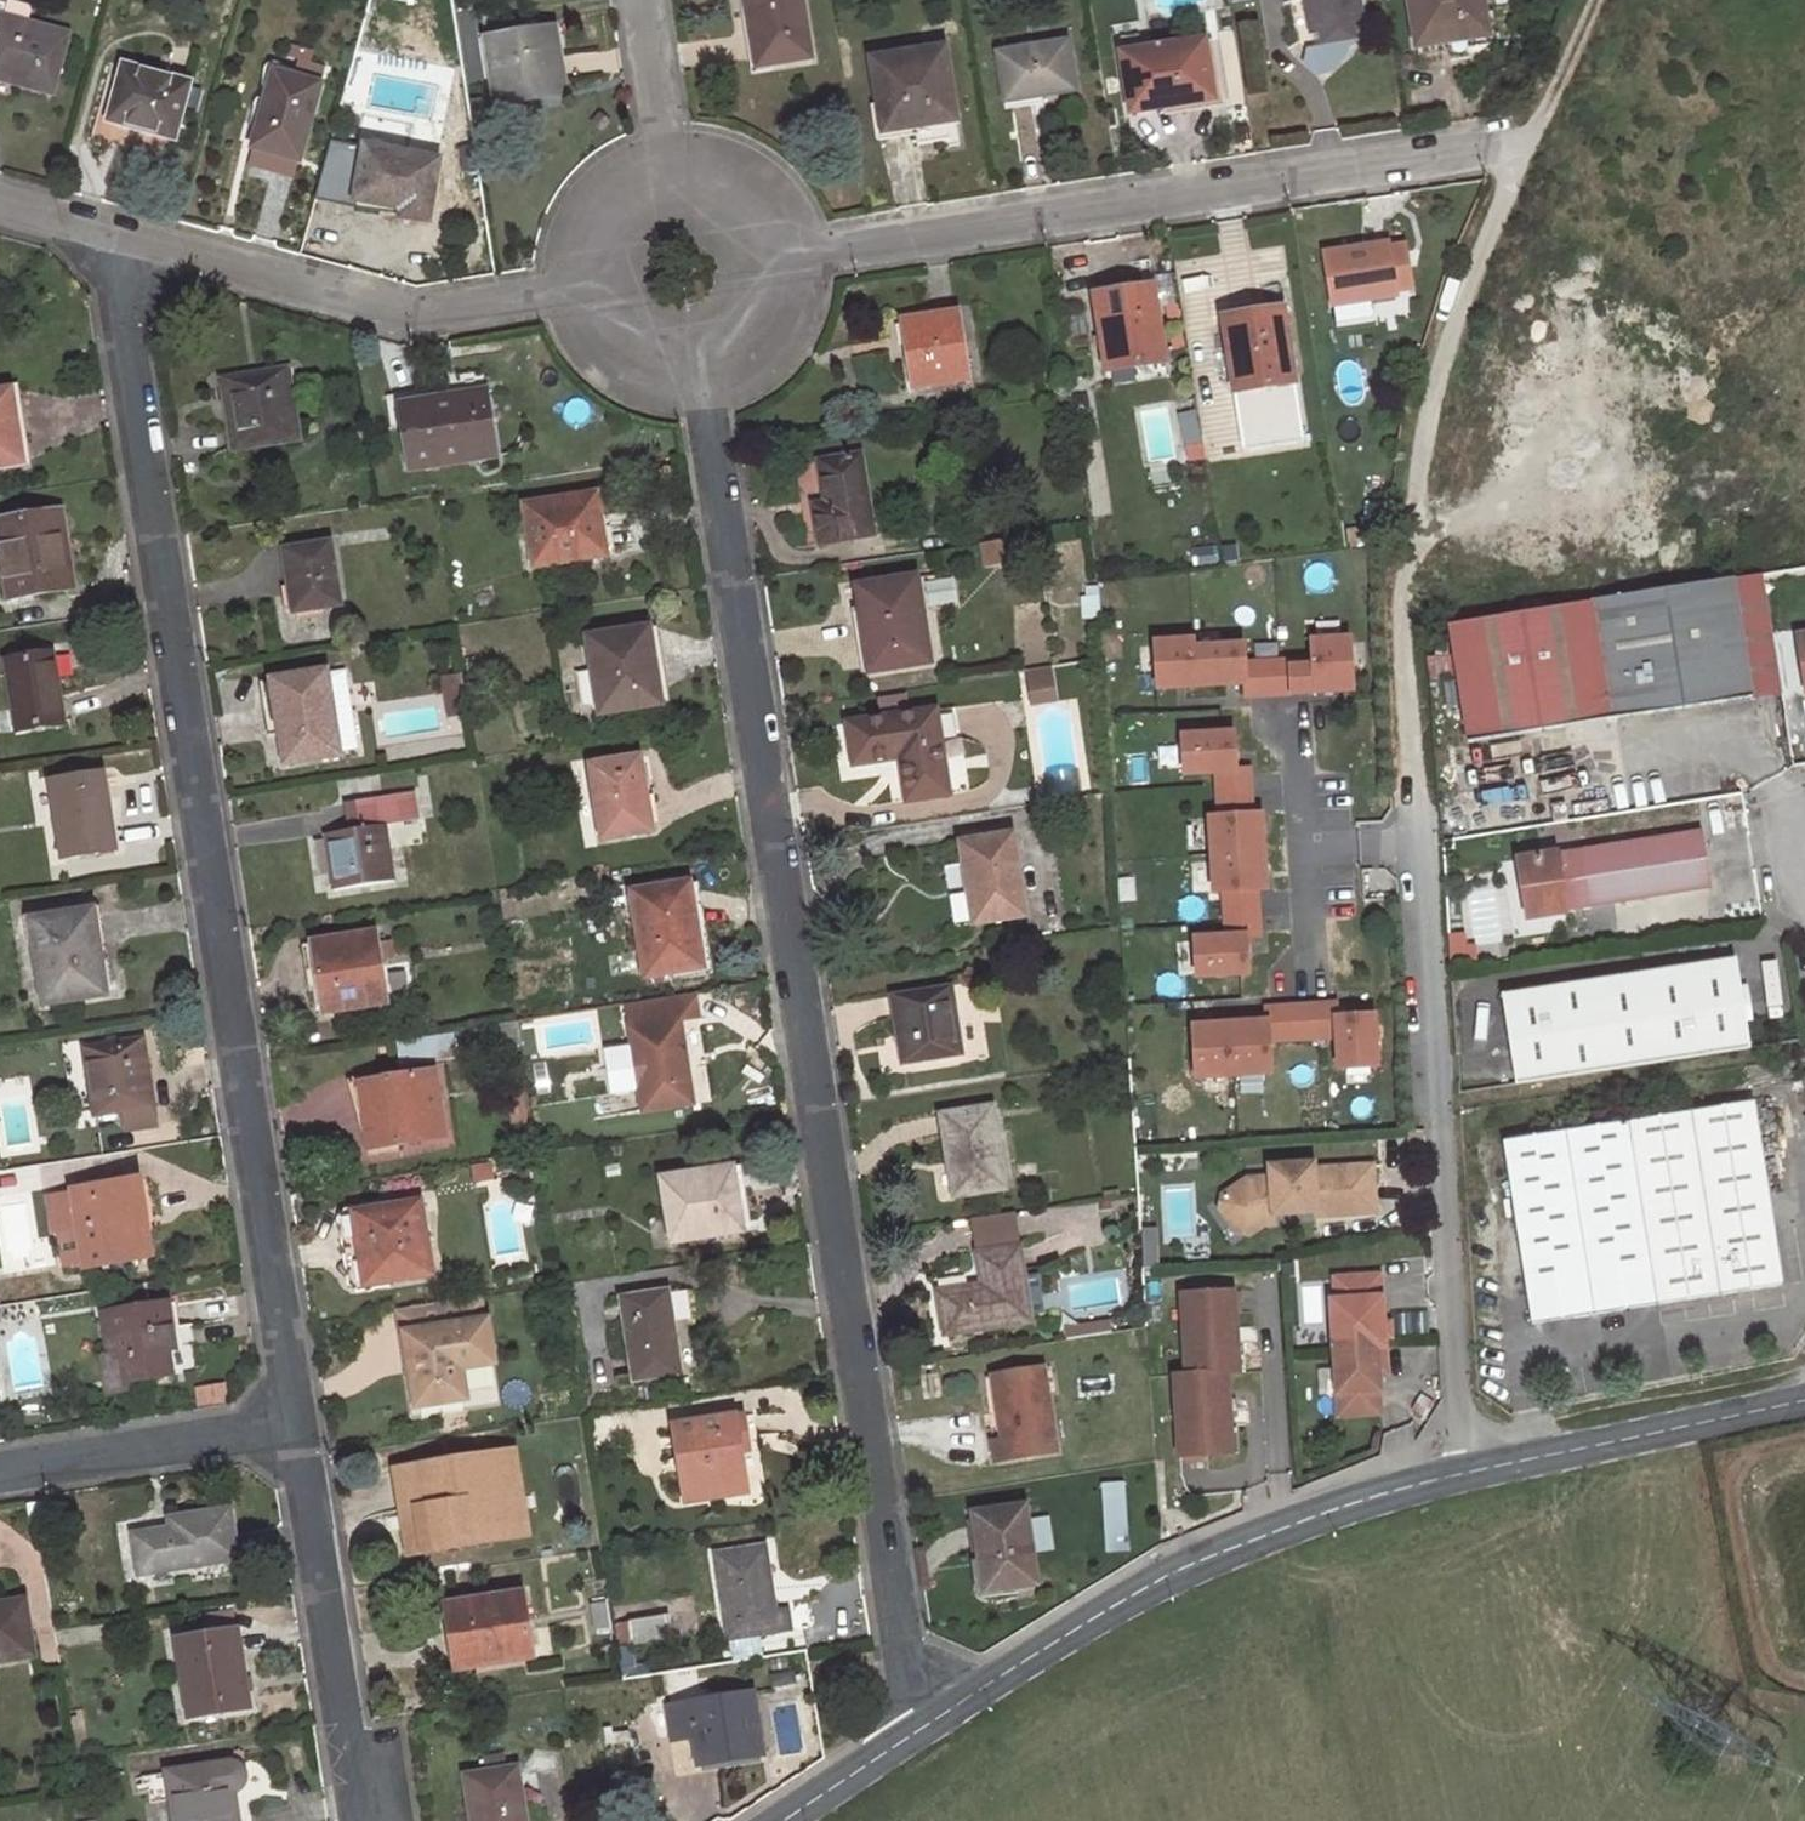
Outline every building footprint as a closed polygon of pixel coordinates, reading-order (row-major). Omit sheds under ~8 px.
[(759,67),(812,58),(802,0),(748,0),(759,67)] [(1313,37),(1329,33),(1331,43),(1351,39),(1349,30),(1365,27),(1360,0),(1307,0),(1313,37)] [(1419,49),(1490,36),(1483,0),(1410,0),(1419,49)] [(0,1),(0,79),(51,93),(70,30),(4,13),(6,3),(0,1)] [(556,31),(488,41),(497,96),(538,90),(539,99),(567,95),(556,31)] [(1204,42),(1123,55),(1132,114),(1213,101),(1204,42)] [(1068,43),(1000,54),(1006,98),(1043,91),(1044,95),(1075,91),(1068,43)] [(947,49),(874,60),(885,133),(918,128),(921,146),(953,142),(950,122),(958,121),(947,49)] [(190,85),(123,66),(108,120),(175,138),(190,85)] [(321,85),(274,72),(253,148),(300,161),(321,85)] [(440,160),(368,146),(357,200),(404,209),(401,217),(429,221),(440,160)] [(1390,243),(1325,254),(1334,307),(1399,296),(1390,243)] [(1155,289),(1096,299),(1107,369),(1166,360),(1155,289)] [(1285,309),(1225,318),(1235,389),(1296,380),(1285,309)] [(959,311),(904,320),(914,387),(969,379),(959,311)] [(286,371),(226,380),(237,451),(297,441),(286,371)] [(0,394),(0,466),(24,463),(13,392),(0,394)] [(486,392),(404,405),(414,469),(496,456),(486,392)] [(863,456),(820,462),(827,505),(815,506),(822,544),(877,536),(863,456)] [(597,494),(526,505),(535,567),(606,556),(597,494)] [(0,520),(0,536),(9,598),(68,589),(61,539),(67,538),(62,508),(0,520)] [(331,542),(284,550),(294,613),(342,605),(331,542)] [(1779,690),(1761,576),(1730,581),(1748,695),(1779,690)] [(918,579),(863,587),(868,620),(863,621),(872,673),(931,663),(918,579)] [(1730,581),(1449,626),(1467,740),(1748,695),(1730,581)] [(650,627),(588,637),(601,716),(663,706),(650,627)] [(1804,690),(1804,630),(1792,632),(1801,690),(1804,690)] [(1248,698),(1364,691),(1361,631),(1316,633),(1318,655),(1257,659),(1256,635),(1161,640),(1164,690),(1247,685),(1248,698)] [(1438,652),(1449,650),(1446,634),(1434,637),(1438,652)] [(52,653),(6,661),(17,730),(64,722),(52,653)] [(1031,704),(1059,702),(1057,667),(1029,669),(1031,704)] [(329,672),(272,679),(280,724),(285,723),(291,763),(341,754),(329,672)] [(486,698),(483,682),(466,685),(469,702),(486,698)] [(466,685),(448,688),(449,705),(469,702),(466,685)] [(937,709),(849,723),(855,764),(903,757),(910,799),(950,792),(937,709)] [(1200,979),(1265,975),(1260,890),(1277,889),(1273,808),(1258,809),(1256,767),(1247,768),(1245,727),(1187,730),(1190,777),(1213,776),(1221,932),(1198,933),(1200,979)] [(641,758),(591,765),(603,840),(648,832),(641,787),(645,786),(641,758)] [(104,775),(53,784),(65,857),(112,849),(105,804),(108,804),(104,775)] [(360,829),(326,834),(334,891),(396,880),(387,825),(419,820),(415,792),(356,801),(360,829)] [(1014,834),(961,842),(964,865),(970,864),(975,892),(969,893),(974,924),(1027,916),(1014,834)] [(1698,834),(1514,863),(1523,921),(1707,893),(1698,834)] [(690,883),(634,892),(647,978),(703,970),(690,883)] [(88,910),(34,918),(48,1004),(106,994),(99,944),(93,945),(88,910)] [(375,934),(314,944),(325,1013),(386,1003),(375,934)] [(579,956),(568,957),(569,968),(580,967),(579,956)] [(1731,960),(1501,997),(1513,1088),(1746,1049),(1731,960)] [(952,984),(892,995),(904,1065),(964,1054),(952,984)] [(628,1005),(631,1028),(634,1047),(604,1051),(611,1096),(641,1092),(644,1112),(694,1104),(681,1021),(699,1018),(695,994),(628,1005)] [(1387,1067),(1384,1009),(1344,1011),(1343,999),(1266,1003),(1267,1017),(1199,1020),(1202,1080),(1283,1075),(1281,1043),(1338,1039),(1340,1070),(1387,1067)] [(144,1038),(85,1047),(96,1115),(123,1111),(125,1125),(157,1120),(144,1038)] [(437,1070),(359,1083),(370,1152),(448,1139),(437,1070)] [(1501,1142),(1531,1329),(1778,1289),(1749,1103),(1501,1142)] [(993,1105),(941,1113),(948,1161),(954,1160),(959,1195),(1007,1189),(993,1105)] [(493,1180),(491,1165),(473,1168),(475,1183),(493,1180)] [(1378,1212),(1373,1165),(1315,1170),(1314,1165),(1271,1169),(1272,1180),(1249,1183),(1224,1201),(1247,1232),(1265,1219),(1276,1217),(1318,1213),(1318,1218),(1378,1212)] [(728,1169),(663,1179),(674,1243),(753,1231),(748,1197),(733,1199),(728,1169)] [(74,1194),(52,1197),(58,1232),(80,1228),(86,1264),(150,1254),(139,1181),(74,1190),(74,1194)] [(1247,1232),(1224,1201),(1222,1212),(1240,1237),(1252,1239),(1266,1228),(1278,1227),(1276,1217),(1265,1219),(1247,1232)] [(420,1203),(354,1213),(366,1286),(431,1275),(420,1203)] [(354,1213),(336,1216),(348,1289),(366,1286),(354,1213)] [(983,1285),(939,1292),(945,1335),(1032,1321),(1021,1246),(978,1253),(983,1285)] [(1380,1275),(1334,1277),(1335,1299),(1331,1299),(1337,1415),(1379,1413),(1377,1372),(1375,1348),(1384,1347),(1380,1275)] [(668,1291),(623,1298),(636,1381),(681,1374),(668,1291)] [(1185,1297),(1190,1377),(1230,1376),(1241,1375),(1236,1295),(1185,1297)] [(405,1333),(417,1411),(467,1403),(455,1326),(483,1321),(480,1297),(394,1311),(397,1335),(405,1333)] [(169,1303),(103,1313),(110,1356),(102,1357),(107,1392),(128,1388),(127,1380),(172,1372),(168,1347),(175,1346),(169,1303)] [(455,1326),(467,1403),(496,1399),(483,1321),(455,1326)] [(1375,1348),(1377,1372),(1385,1372),(1384,1347),(1375,1348)] [(1045,1367),(992,1375),(1003,1439),(993,1440),(997,1461),(1059,1451),(1045,1367)] [(1177,1378),(1181,1459),(1234,1456),(1230,1376),(1190,1377),(1177,1378)] [(745,1416),(674,1427),(686,1502),(748,1492),(740,1439),(749,1438),(745,1416)] [(520,1492),(515,1455),(502,1457),(508,1493),(520,1492)] [(412,1553),(499,1539),(492,1496),(508,1493),(502,1457),(461,1463),(460,1460),(399,1470),(412,1553)] [(1102,1483),(1104,1513),(1127,1511),(1125,1482),(1102,1483)] [(515,1536),(508,1493),(492,1496),(499,1539),(515,1536)] [(1027,1504),(975,1511),(982,1561),(986,1560),(990,1591),(1037,1584),(1027,1504)] [(171,1529),(132,1534),(138,1575),(240,1560),(232,1509),(169,1519),(171,1529)] [(1130,1546),(1127,1511),(1104,1513),(1106,1547),(1130,1546)] [(716,1554),(729,1640),(744,1638),(797,1629),(794,1610),(777,1613),(767,1546),(716,1554)] [(523,1592),(447,1604),(457,1670),(533,1658),(523,1592)] [(35,1657),(25,1599),(0,1603),(0,1663),(35,1657)] [(605,1602),(592,1604),(596,1628),(610,1626),(605,1602)] [(231,1632),(176,1640),(189,1719),(250,1709),(245,1676),(239,1678),(231,1632)] [(753,1691),(670,1703),(676,1739),(693,1737),(699,1766),(765,1755),(753,1691)] [(629,1731),(606,1734),(606,1743),(630,1740),(629,1731)] [(468,1774),(475,1820),(478,1820),(482,1820),(526,1820),(517,1767),(508,1769),(505,1755),(485,1758),(487,1772),(468,1774)] [(169,1773),(176,1820),(236,1820),(232,1794),(236,1792),(241,1789),(244,1783),(245,1777),(244,1773),(241,1769),(238,1766),(233,1763),(169,1773)]
